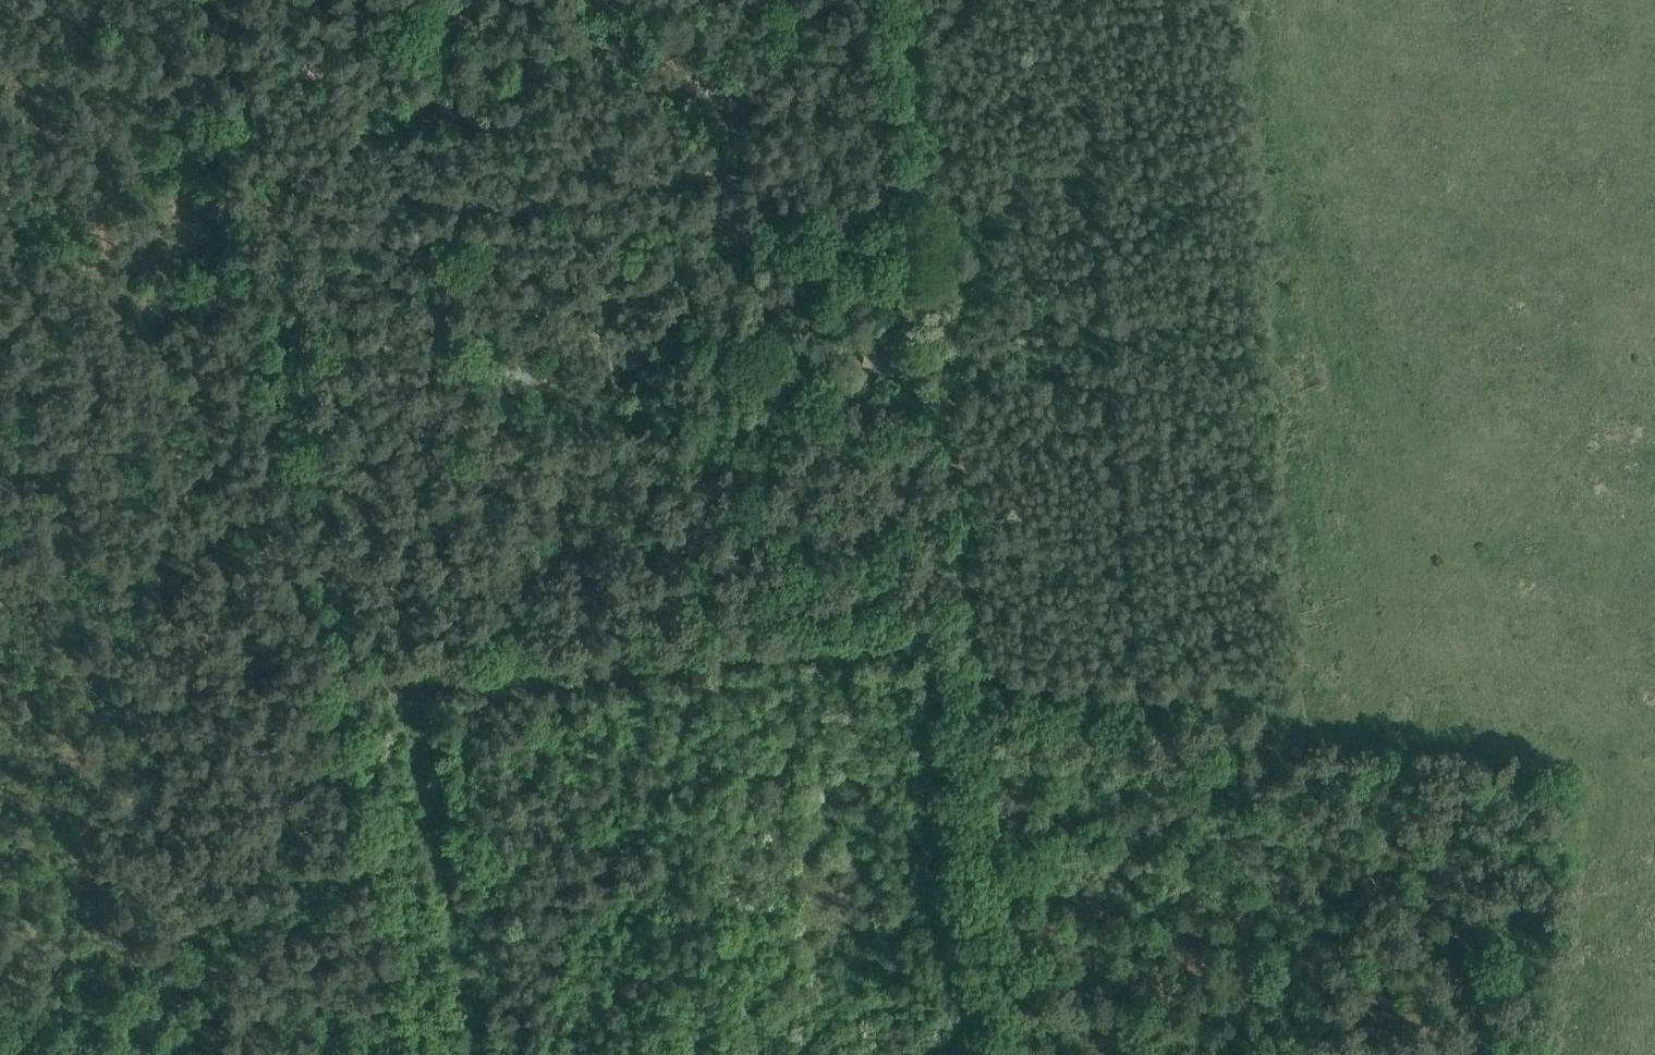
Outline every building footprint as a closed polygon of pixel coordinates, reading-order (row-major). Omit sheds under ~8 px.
[(762,403),(746,405),(748,416),(763,414),(762,403)]
